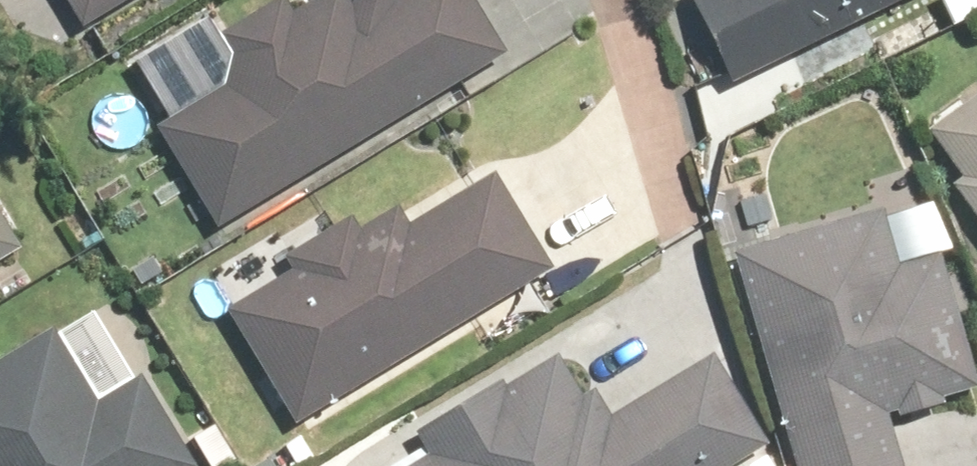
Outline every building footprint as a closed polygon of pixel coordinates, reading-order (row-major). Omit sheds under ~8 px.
[(80,44),(146,0),(51,0),(80,44)] [(152,128),(212,231),(503,58),(468,0),(323,0),(297,15),(288,0),(268,0),(214,33),(229,58),(219,89),(152,128)] [(725,86),(899,0),(683,0),(725,86)] [(925,132),(955,175),(944,182),(976,228),(976,94),(925,132)] [(288,271),(219,314),(291,428),(549,265),(493,178),(409,231),(399,214),(367,236),(350,210),(278,256),(288,271)] [(730,257),(787,465),(897,465),(886,427),(974,402),(935,262),(948,258),(934,204),(879,218),(879,215),(730,257)] [(30,269),(0,221),(0,288),(30,269)] [(135,382),(86,309),(0,365),(0,465),(188,465),(135,382)] [(761,447),(708,361),(612,421),(591,390),(578,399),(553,358),(501,390),(496,381),(409,435),(417,449),(389,465),(730,465),(761,447)]
